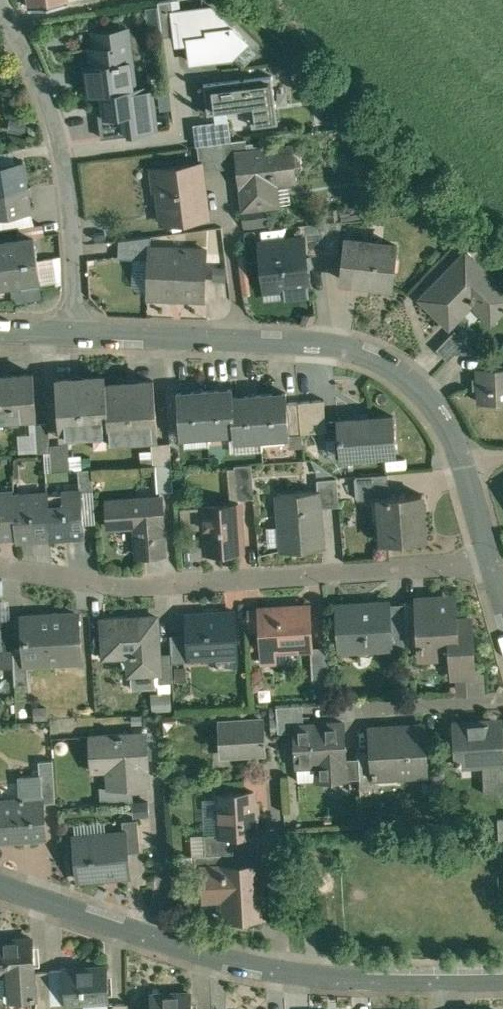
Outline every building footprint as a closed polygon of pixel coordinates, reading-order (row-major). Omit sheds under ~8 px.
[(159,0),(164,36),(177,34),(174,10),(173,0),(161,0),(159,0)] [(174,10),(177,34),(178,40),(186,39),(190,42),(192,60),(233,55),(248,40),(233,26),(213,6),(174,10)] [(126,26),(102,29),(104,45),(92,46),(94,64),(87,65),(91,95),(102,93),(106,115),(127,112),(129,133),(155,130),(150,86),(134,88),(126,26)] [(273,74),(205,83),(209,113),(251,107),(254,125),(279,122),(273,74)] [(229,118),(217,120),(220,141),(224,141),(232,140),(229,118)] [(217,120),(195,123),(197,144),(198,144),(220,141),(217,120)] [(232,140),(224,141),(228,167),(228,168),(241,167),(239,152),(249,151),(247,138),(232,140)] [(220,141),(198,144),(200,162),(202,162),(203,170),(228,167),(224,141),(220,141)] [(249,151),(239,152),(241,167),(246,207),(280,203),(278,181),(299,178),(295,145),(249,151)] [(0,163),(0,190),(27,186),(23,160),(0,163)] [(200,162),(157,168),(163,222),(208,216),(203,170),(202,162),(200,162)] [(0,190),(0,215),(31,210),(27,186),(0,190)] [(248,215),(248,226),(276,225),(275,214),(248,215)] [(342,218),(328,220),(325,251),(340,253),(342,218)] [(328,220),(295,224),(297,237),(304,236),(305,253),(325,251),(328,220)] [(152,234),(120,238),(120,256),(150,257),(150,244),(152,244),(152,234)] [(0,241),(0,284),(41,278),(35,236),(0,241)] [(297,237),(262,241),(264,265),(270,264),(272,280),(286,278),(287,284),(309,282),(305,253),(304,236),(297,237)] [(399,243),(347,238),(343,277),(394,283),(399,243)] [(152,244),(150,244),(150,257),(149,295),(169,295),(169,294),(204,295),(204,297),(206,297),(207,247),(152,244)] [(424,297),(452,324),(479,295),(497,312),(491,318),(492,319),(502,308),(502,285),(468,251),(424,297)] [(456,327),(438,347),(450,359),(457,352),(481,351),(456,327)] [(482,367),(482,376),(475,376),(476,388),(483,388),(483,401),(502,400),(502,366),(482,367)] [(11,374),(11,372),(0,373),(0,374),(0,375),(0,418),(37,415),(34,373),(11,374)] [(106,374),(58,378),(62,433),(82,432),(82,433),(94,432),(94,430),(111,429),(107,383),(106,374)] [(155,379),(107,383),(111,429),(112,441),(114,441),(113,437),(127,436),(127,438),(141,436),(140,435),(157,433),(157,435),(160,435),(155,379)] [(232,388),(206,390),(210,433),(235,431),(233,395),(232,388)] [(206,390),(179,392),(181,417),(182,435),(183,435),(210,433),(206,390)] [(287,391),(260,393),(263,437),(290,435),(290,433),(288,400),(287,391)] [(260,393),(233,395),(235,431),(236,439),(263,437),(260,393)] [(327,397),(300,399),(303,432),(329,430),(327,397)] [(300,399),(288,400),(290,433),(303,432),(300,399)] [(396,414),(340,419),(341,428),(344,428),(346,454),(343,454),(343,455),(399,451),(396,414)] [(181,417),(169,418),(171,441),(171,444),(184,443),(183,435),(182,435),(181,417)] [(50,421),(36,422),(39,452),(52,451),(51,444),(50,421)] [(171,441),(157,442),(159,462),(173,461),(171,444),(171,441)] [(70,442),(51,444),(52,451),(53,471),(72,469),(70,442)] [(175,488),(173,461),(159,462),(157,462),(159,489),(175,488)] [(254,463),(236,464),(239,499),(256,497),(254,463)] [(93,468),(78,469),(80,491),(82,491),(95,490),(93,468)] [(388,472),(358,475),(359,499),(381,497),(390,496),(388,472)] [(339,477),(319,479),(320,490),(321,490),(322,505),(341,504),(339,477)] [(320,490),(279,493),(283,549),(325,545),(322,505),(321,490),(320,490)] [(80,491),(48,493),(52,536),(85,534),(82,496),(82,491),(80,491)] [(0,493),(0,537),(18,536),(15,496),(14,492),(0,493)] [(48,493),(15,496),(18,536),(18,539),(52,536),(48,493)] [(390,496),(381,497),(383,516),(385,516),(387,542),(428,539),(424,493),(390,496)] [(163,496),(108,500),(110,525),(138,522),(141,555),(164,553),(161,521),(165,520),(163,496)] [(242,503),(205,506),(207,550),(212,550),(218,555),(226,554),(230,549),(244,548),(242,503)] [(455,601),(441,602),(440,598),(419,599),(420,626),(422,654),(424,654),(424,653),(454,651),(455,672),(474,671),(471,617),(456,618),(455,601)] [(419,599),(406,600),(407,602),(408,627),(420,626),(419,599)] [(390,601),(339,604),(341,643),(358,642),(358,647),(392,646),(393,645),(390,603),(390,601)] [(407,602),(390,603),(393,645),(392,646),(392,650),(410,649),(408,627),(407,602)] [(310,606),(261,609),(263,648),(312,645),(312,650),(314,650),(310,606)] [(237,611),(187,614),(188,633),(190,652),(191,652),(192,661),(240,657),(237,611)] [(78,614),(24,617),(26,647),(27,663),(29,663),(81,659),(78,614)] [(158,617),(103,620),(105,656),(130,654),(131,673),(161,672),(160,653),(158,617)] [(7,625),(0,625),(2,645),(0,645),(2,667),(15,666),(13,648),(8,648),(7,625)] [(188,633),(171,634),(172,652),(173,662),(192,661),(191,652),(190,652),(188,633)] [(26,647),(13,648),(15,666),(16,684),(30,683),(29,663),(27,663),(26,647)] [(314,650),(312,650),(314,682),(332,681),(330,649),(314,650)] [(172,652),(160,653),(161,672),(161,682),(174,681),(173,662),(172,652)] [(303,704),(278,706),(279,733),(295,732),(295,725),(304,724),(303,704)] [(264,720),(223,722),(225,755),(266,752),(265,742),(267,741),(267,738),(265,739),(264,720)] [(304,724),(295,725),(295,732),(297,765),(323,764),(324,778),(347,777),(344,722),(304,724)] [(457,724),(459,764),(485,763),(486,771),(502,770),(502,756),(502,750),(498,750),(496,722),(457,724)] [(425,726),(371,729),(372,749),(374,776),(374,779),(378,778),(378,769),(400,768),(400,775),(428,773),(425,726)] [(147,732),(91,736),(92,759),(108,758),(109,786),(150,783),(147,732)] [(372,749),(359,750),(360,777),(374,776),(372,749)] [(54,759),(36,760),(36,762),(41,762),(41,774),(43,774),(44,802),(57,801),(54,759)] [(486,771),(487,793),(502,792),(502,770),(486,771)] [(47,837),(44,802),(43,774),(41,774),(20,776),(22,799),(0,800),(0,840),(47,837)] [(256,791),(220,793),(222,834),(222,835),(234,834),(258,833),(256,791)] [(141,820),(125,821),(126,833),(127,833),(129,852),(143,851),(141,820)] [(108,839),(78,842),(78,838),(76,838),(80,879),(105,877),(105,876),(129,874),(130,875),(131,875),(129,852),(127,833),(126,833),(108,834),(108,839)] [(234,834),(222,835),(222,834),(206,834),(207,855),(224,854),(235,853),(234,834)] [(207,855),(197,856),(198,870),(205,869),(205,868),(225,867),(224,854),(207,855)] [(225,867),(205,868),(205,869),(208,898),(226,897),(227,918),(264,916),(261,865),(225,867)] [(5,942),(5,940),(0,941),(0,975),(12,974),(35,973),(33,939),(5,942)] [(108,967),(78,969),(78,968),(67,968),(69,1003),(110,1001),(108,967)] [(35,973),(37,996),(36,996),(37,1008),(52,1008),(49,972),(35,973)] [(35,973),(12,974),(12,1002),(16,1005),(22,1005),(26,1001),(26,997),(36,996),(37,996),(35,973)] [(164,995),(164,994),(152,995),(153,1008),(194,1008),(193,994),(164,995)]
